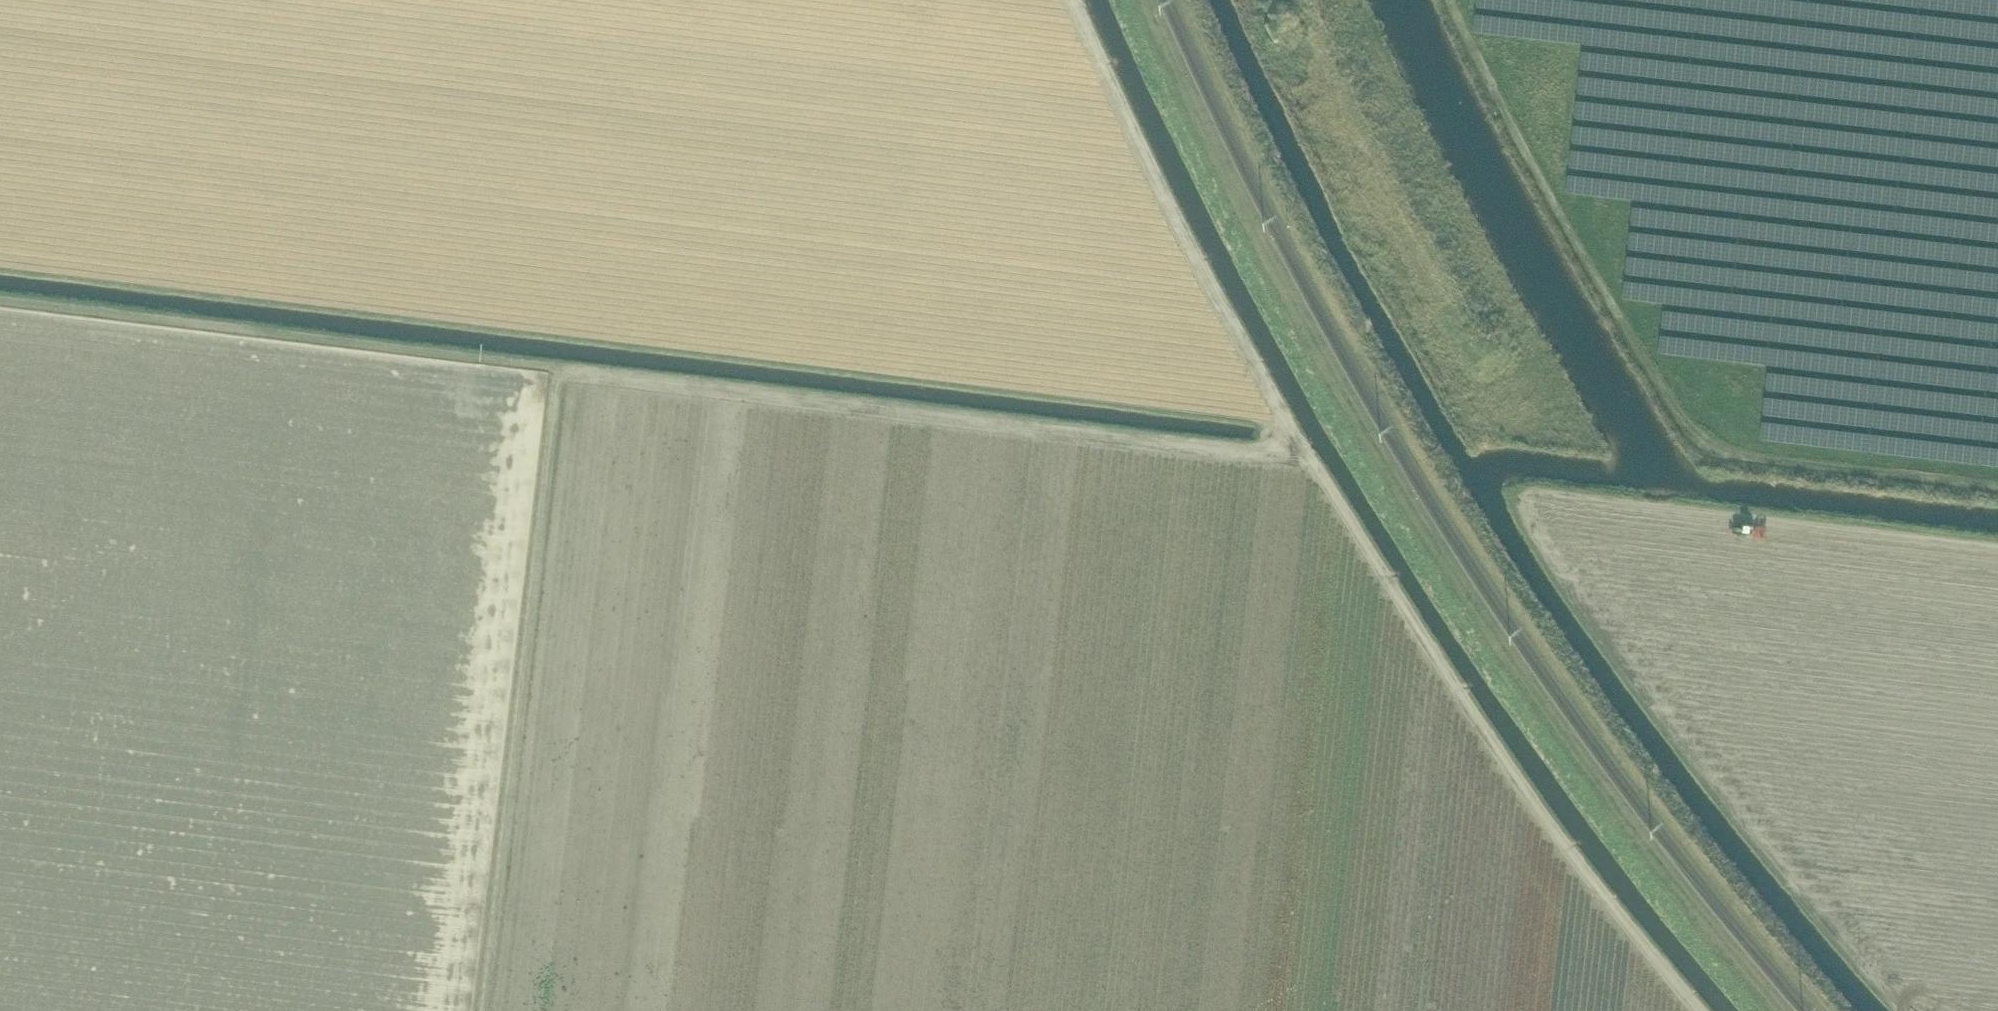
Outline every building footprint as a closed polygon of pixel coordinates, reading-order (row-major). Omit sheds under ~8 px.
[(1278,46),(1309,31),(1297,5),(1284,11),(1281,8),(1271,13),(1271,17),(1272,21),(1266,25),(1266,28),(1274,45),(1278,46)]
